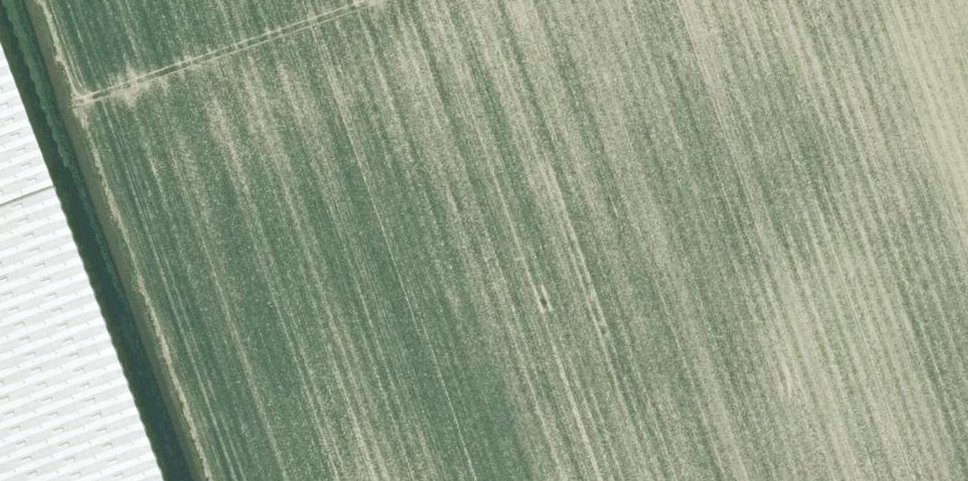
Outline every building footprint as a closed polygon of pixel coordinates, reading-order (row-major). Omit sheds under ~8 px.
[(0,41),(0,480),(165,480),(0,41)]
